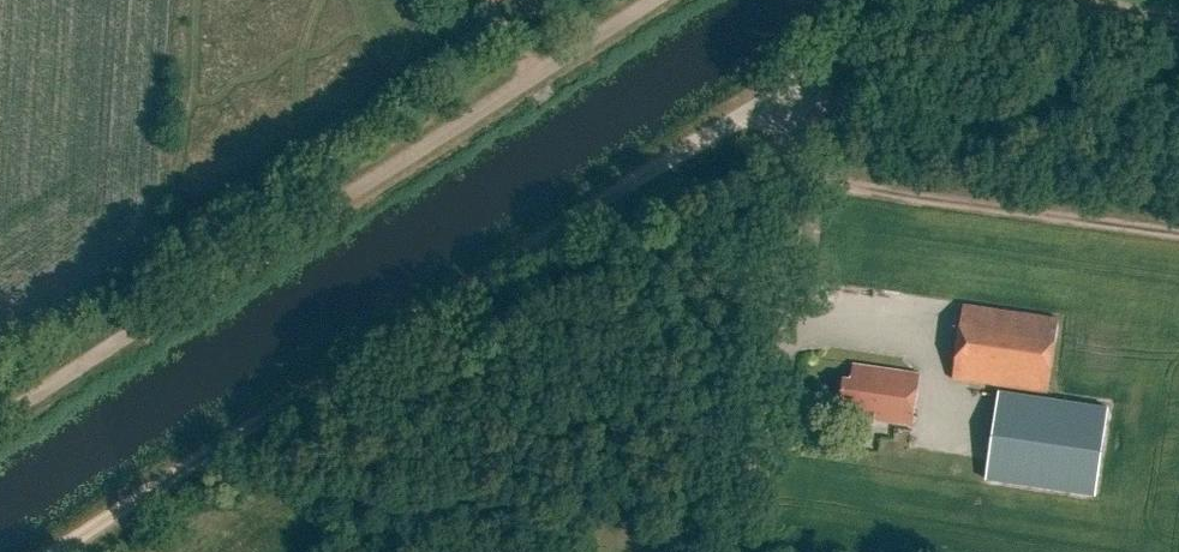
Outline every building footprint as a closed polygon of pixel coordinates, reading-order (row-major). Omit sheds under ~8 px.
[(1056,319),(961,304),(950,379),(1044,393),(1056,319)] [(841,378),(836,415),(851,417),(850,423),(874,426),(874,421),(910,426),(918,374),(852,365),(850,380),(841,378)] [(1110,408),(999,392),(987,480),(1097,495),(1110,408)]
